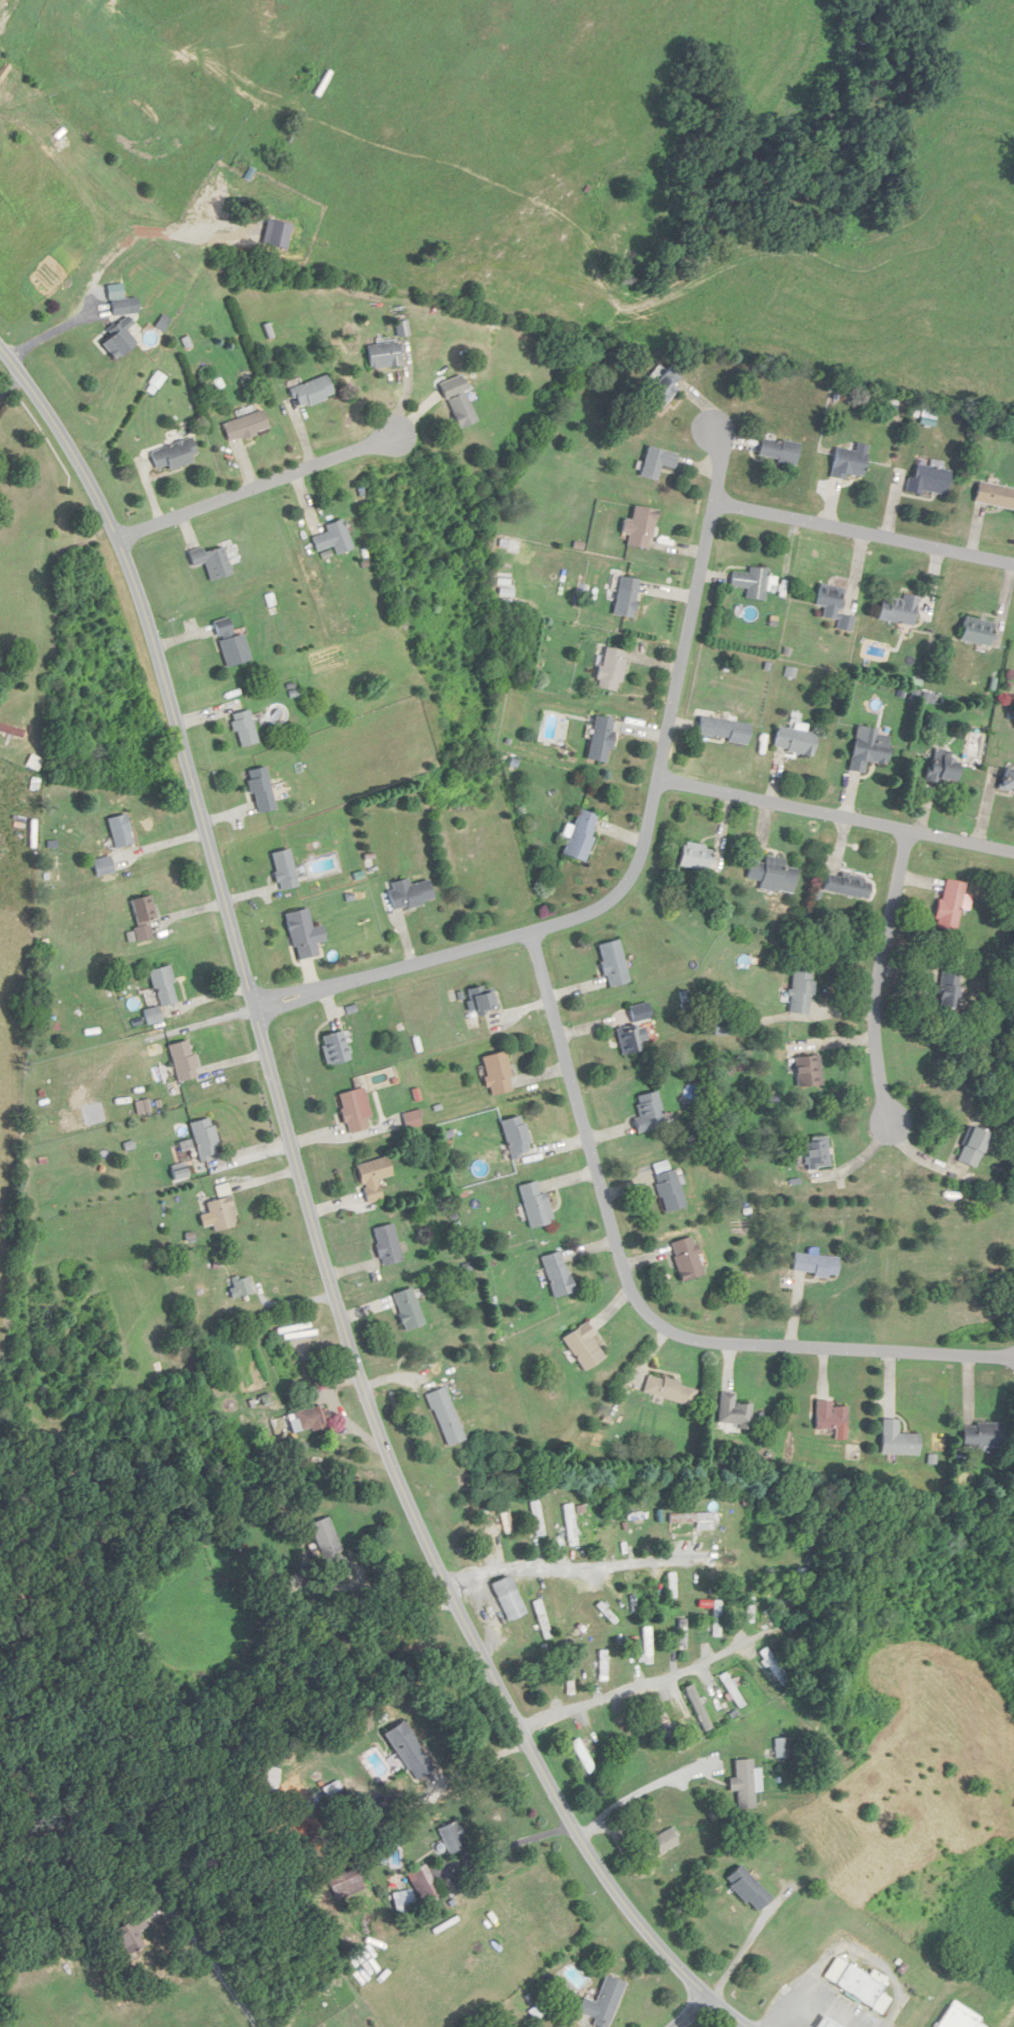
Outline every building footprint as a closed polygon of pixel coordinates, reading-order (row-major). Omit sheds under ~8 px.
[(126,315),(123,284),(107,286),(111,317),(126,315)] [(113,360),(136,344),(125,329),(132,325),(128,318),(98,338),(113,360)] [(398,366),(394,343),(365,347),(369,371),(398,366)] [(662,411),(678,389),(673,385),(681,375),(669,366),(665,371),(660,367),(647,383),(653,388),(645,398),(662,411)] [(334,396),(325,375),(289,390),(298,410),(334,396)] [(457,429),(474,423),(464,394),(447,400),(457,429)] [(226,443),(267,431),(262,412),(221,424),(226,443)] [(795,465),(798,444),(760,438),(757,459),(795,465)] [(169,470),(196,463),(190,440),(149,451),(154,470),(168,466),(169,470)] [(661,466),(674,469),(678,455),(648,447),(640,478),(657,482),(661,466)] [(846,475),(861,477),(865,453),(835,448),(830,479),(845,481),(846,475)] [(945,497),(948,470),(915,465),(912,492),(945,497)] [(978,482),(974,503),(1013,511),(1013,489),(978,482)] [(627,547),(649,551),(656,511),(634,507),(631,521),(624,519),(621,534),(629,535),(627,547)] [(351,550),(341,521),(325,526),(327,533),(311,538),(316,553),(333,547),(335,555),(351,550)] [(231,576),(223,548),(204,553),(203,548),(188,552),(192,568),(204,565),(209,582),(231,576)] [(764,603),(768,570),(749,568),(748,574),(732,573),(730,587),(746,589),(745,601),(764,603)] [(633,619),(639,581),(619,578),(613,617),(633,619)] [(845,589),(818,584),(814,606),(825,608),(822,619),(838,622),(837,631),(851,634),(854,617),(840,615),(845,589)] [(901,603),(882,599),(877,620),(912,627),(918,598),(903,595),(901,603)] [(988,648),(994,624),(964,616),(958,641),(988,648)] [(242,633),(233,636),(229,618),(213,622),(224,668),(249,662),(242,633)] [(626,652),(602,648),(596,690),(620,693),(626,652)] [(256,744),(248,711),(230,715),(239,749),(256,744)] [(746,746),(750,726),(700,716),(696,736),(746,746)] [(612,719),(592,717),(589,762),(609,764),(612,719)] [(773,750),(812,758),(817,736),(778,727),(773,750)] [(884,767),(890,734),(856,728),(848,772),(864,775),(866,764),(884,767)] [(950,749),(927,753),(933,784),(956,780),(950,749)] [(257,814),(275,810),(265,767),(246,772),(257,814)] [(1000,772),(1000,793),(1013,793),(1013,772),(1000,772)] [(599,817),(578,810),(563,856),(585,863),(599,817)] [(107,819),(115,850),(133,845),(125,814),(107,819)] [(713,848),(683,842),(678,866),(708,872),(713,848)] [(279,891),(298,887),(289,850),(270,854),(279,891)] [(784,859),(765,855),(763,863),(749,861),(746,879),(759,882),(758,889),(790,894),(794,869),(783,867),(784,859)] [(92,860),(95,877),(112,873),(109,857),(92,860)] [(820,890),(865,900),(869,880),(825,870),(820,890)] [(934,927),(955,930),(964,882),(943,878),(934,927)] [(392,911),(433,902),(428,881),(408,885),(407,880),(386,885),(392,911)] [(152,896),(130,900),(136,941),(151,939),(148,921),(155,920),(152,896)] [(321,926),(312,928),(308,909),(286,914),(295,961),(318,956),(315,944),(325,942),(321,926)] [(598,944),(606,987),(628,983),(620,939),(598,944)] [(158,1006),(177,1002),(169,965),(149,969),(158,1006)] [(808,1014),(812,969),(792,967),(789,1012),(808,1014)] [(954,1008),(958,971),(939,969),(936,1006),(954,1008)] [(497,1009),(492,988),(470,993),(474,1014),(497,1009)] [(622,1055),(644,1050),(642,1040),(646,1039),(641,1021),(652,1018),(648,1002),(628,1007),(632,1025),(616,1029),(622,1055)] [(146,1022),(157,1021),(156,1009),(145,1010),(146,1022)] [(728,1034),(728,1020),(714,1020),(714,1034),(728,1034)] [(325,1064),(347,1061),(343,1031),(321,1034),(325,1064)] [(168,1044),(176,1081),(197,1076),(189,1039),(168,1044)] [(504,1050),(481,1056),(490,1096),(514,1090),(504,1050)] [(794,1056),(796,1087),(820,1085),(818,1054),(794,1056)] [(337,1094),(348,1133),(367,1128),(355,1089),(337,1094)] [(635,1132),(665,1125),(656,1091),(635,1096),(640,1118),(632,1120),(635,1132)] [(407,1128),(421,1125),(417,1110),(403,1114),(407,1128)] [(510,1157),(531,1151),(521,1115),(500,1120),(510,1157)] [(220,1154),(210,1117),(189,1122),(199,1160),(220,1154)] [(957,1161),(976,1167),(983,1148),(991,1151),(996,1135),(969,1126),(957,1161)] [(829,1165),(824,1136),(802,1140),(807,1169),(829,1165)] [(382,1199),(377,1179),(391,1176),(387,1157),(356,1165),(365,1204),(382,1199)] [(684,1206),(670,1160),(651,1166),(665,1212),(684,1206)] [(518,1185),(528,1227),(552,1222),(545,1192),(540,1193),(537,1180),(518,1185)] [(207,1201),(212,1231),(235,1227),(229,1197),(207,1201)] [(373,1227),(381,1265),(401,1261),(393,1223),(373,1227)] [(679,1280),(702,1275),(693,1236),(670,1242),(679,1280)] [(541,1256),(552,1296),(572,1290),(560,1250),(541,1256)] [(793,1274),(835,1275),(836,1255),(793,1254),(793,1274)] [(227,1283),(232,1298),(251,1292),(246,1277),(227,1283)] [(390,1295),(405,1331),(424,1323),(409,1287),(390,1295)] [(562,1337),(583,1371),(605,1357),(584,1323),(562,1337)] [(691,1406),(696,1388),(648,1374),(643,1392),(691,1406)] [(463,1440),(445,1387),(427,1394),(445,1446),(463,1440)] [(734,1403),(734,1392),(719,1392),(718,1426),(751,1427),(751,1403),(734,1403)] [(847,1428),(847,1405),(830,1405),(830,1400),(815,1400),(815,1428),(847,1428)] [(294,1433),(327,1424),(322,1405),(289,1414),(294,1433)] [(898,1419),(882,1418),(881,1454),(918,1455),(919,1433),(898,1433),(898,1419)] [(1001,1447),(1001,1423),(962,1423),(962,1447),(1001,1447)] [(542,1531),(542,1497),(531,1497),(531,1531),(542,1531)] [(670,1514),(670,1523),(712,1523),(712,1514),(670,1514)] [(308,1524),(318,1555),(320,1555),(323,1564),(342,1557),(328,1517),(308,1524)] [(676,1573),(668,1573),(668,1599),(677,1599),(676,1573)] [(506,1622),(525,1613),(509,1575),(490,1583),(506,1622)] [(533,1603),(545,1640),(553,1638),(540,1600),(533,1603)] [(722,1636),(722,1600),(712,1600),(712,1636),(722,1636)] [(678,1619),(678,1649),(687,1649),(687,1619),(678,1619)] [(653,1627),(644,1627),(644,1664),(653,1664),(653,1627)] [(760,1656),(782,1684),(790,1678),(768,1650),(760,1656)] [(599,1651),(599,1680),(608,1680),(608,1651),(599,1651)] [(575,1668),(566,1668),(566,1695),(575,1695),(575,1668)] [(747,1704),(726,1672),(718,1677),(740,1709),(747,1704)] [(684,1688),(705,1731),(712,1728),(691,1685),(684,1688)] [(652,1704),(667,1738),(675,1735),(659,1701),(652,1704)] [(404,1721),(384,1732),(413,1781),(432,1770),(404,1721)] [(596,1769),(579,1738),(570,1742),(588,1774),(596,1769)] [(734,1760),(735,1779),(728,1779),(729,1791),(737,1791),(738,1809),(756,1808),(755,1792),(761,1791),(760,1769),(753,1769),(753,1759),(734,1760)] [(450,1855),(467,1846),(454,1821),(437,1829),(450,1855)] [(651,1838),(659,1855),(679,1845),(670,1828),(651,1838)] [(407,1873),(422,1903),(439,1895),(424,1865),(407,1873)] [(730,1887),(709,1905),(720,1919),(729,1911),(734,1918),(746,1907),(740,1900),(752,1889),(737,1871),(725,1881),(730,1887)] [(416,1909),(411,1894),(393,1900),(398,1915),(416,1909)] [(144,1944),(138,1933),(147,1928),(138,1914),(109,1932),(125,1957),(144,1944)] [(822,1980),(881,2016),(891,1999),(879,1992),(883,1986),(836,1957),(822,1980)] [(624,1983),(605,1975),(595,2002),(583,1998),(578,2013),(595,2019),(593,2025),(597,2026),(608,2026),(624,1983)] [(977,2023),(980,2018),(952,2001),(936,2026),(985,2026),(977,2023)]
